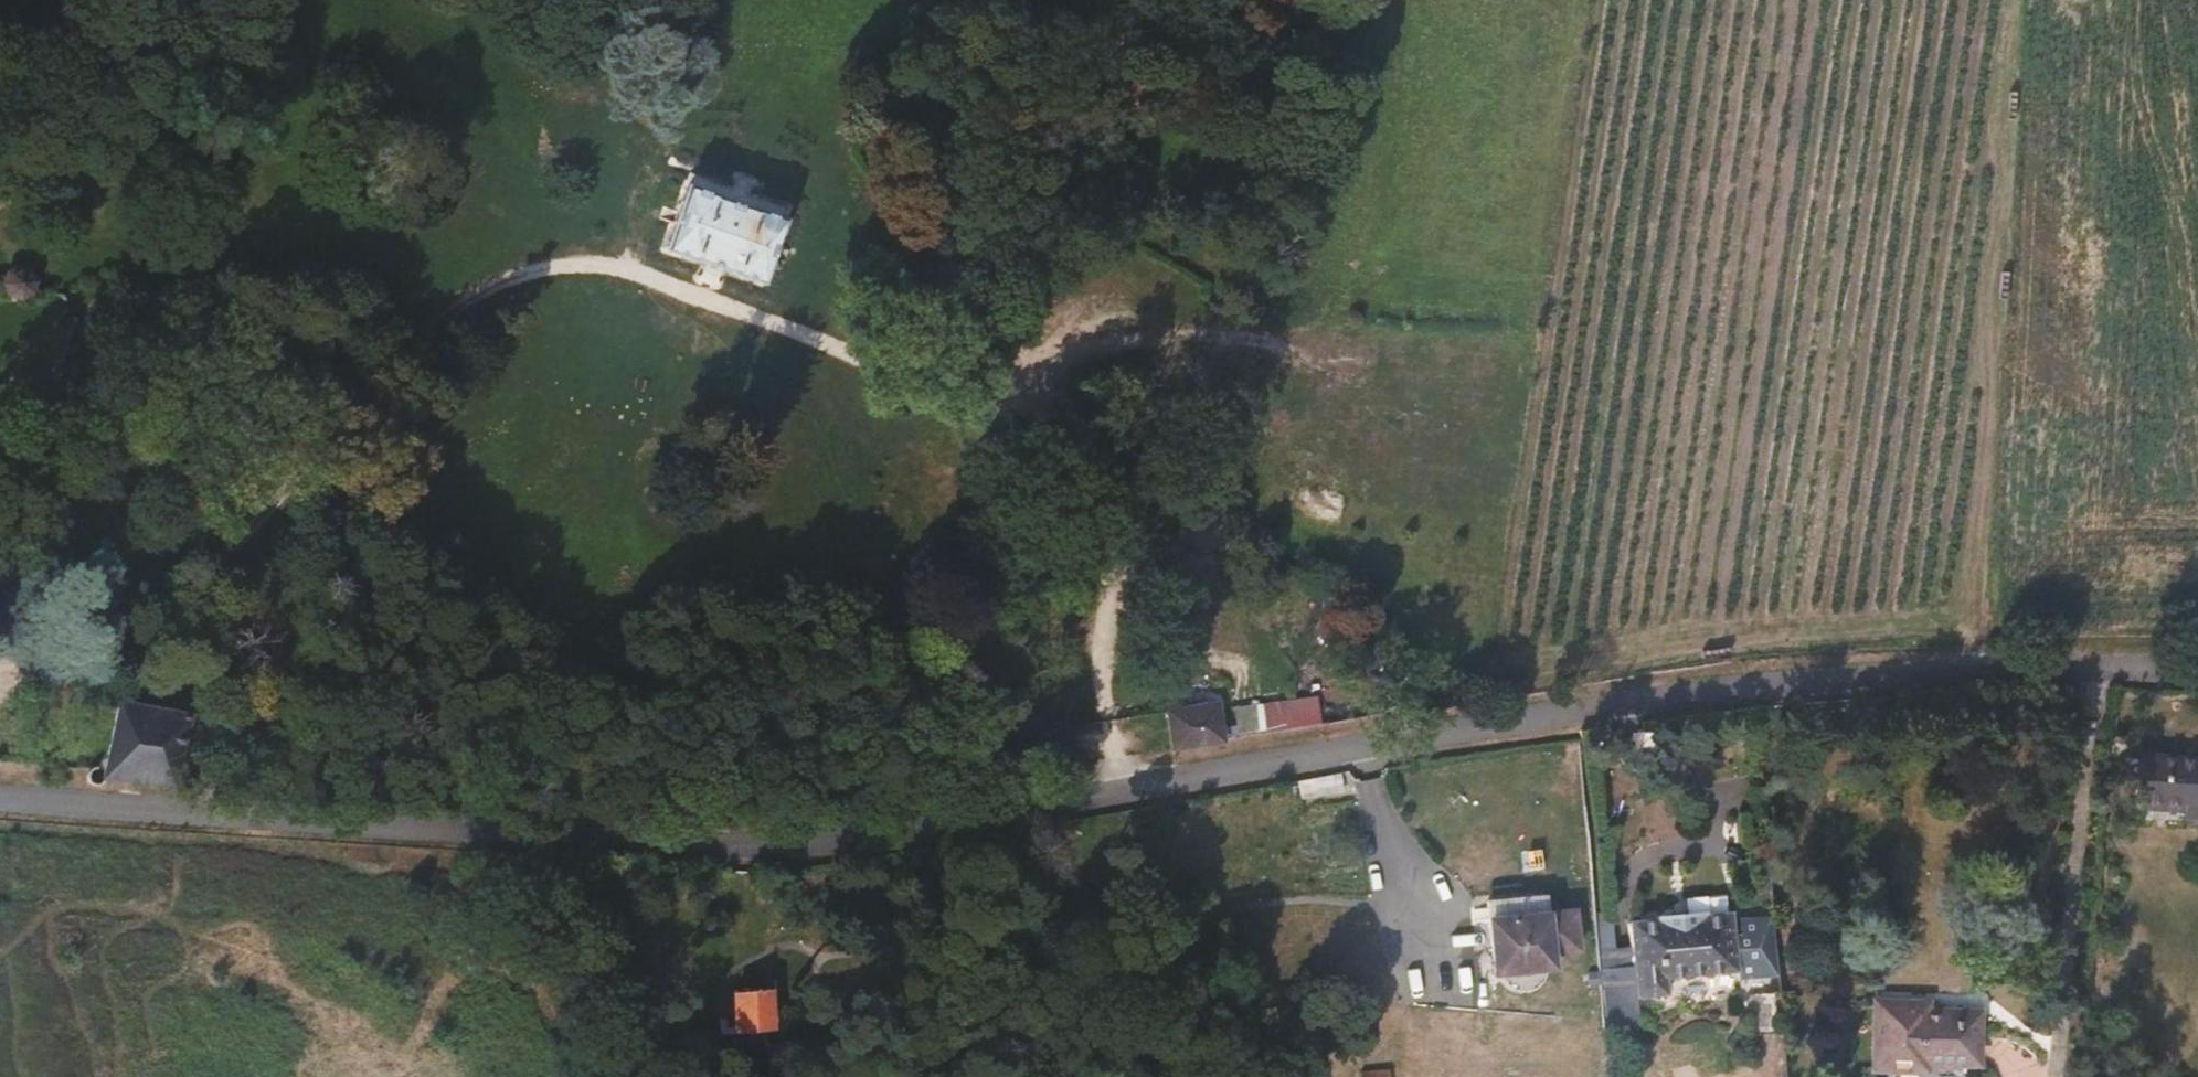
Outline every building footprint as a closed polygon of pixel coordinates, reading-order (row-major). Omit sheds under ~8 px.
[(768,281),(783,217),(683,193),(666,255),(768,281)] [(1219,711),(1216,689),(1189,693),(1187,685),(1163,689),(1167,715),(1172,750),(1224,741),(1219,711)] [(1219,711),(1224,741),(1310,727),(1305,698),(1219,711)] [(177,784),(197,718),(144,715),(147,702),(137,701),(133,713),(121,713),(98,779),(177,784)] [(2136,746),(2133,799),(2184,802),(2184,813),(2197,813),(2197,750),(2136,746)] [(1542,984),(1541,973),(1554,971),(1553,956),(1579,952),(1574,911),(1549,913),(1547,896),(1491,902),(1498,984),(1521,995),(1542,984)] [(1741,970),(1736,908),(1706,912),(1706,909),(1655,913),(1655,918),(1629,918),(1635,995),(1666,993),(1665,975),(1741,970)] [(761,1036),(760,996),(725,997),(726,1036),(761,1036)] [(1983,1015),(1924,1013),(1924,1003),(1870,1002),(1871,1076),(1910,1076),(1923,1076),(1924,1069),(1982,1070),(1983,1015)] [(1387,1064),(1354,1067),(1355,1076),(1388,1076),(1387,1064)]
